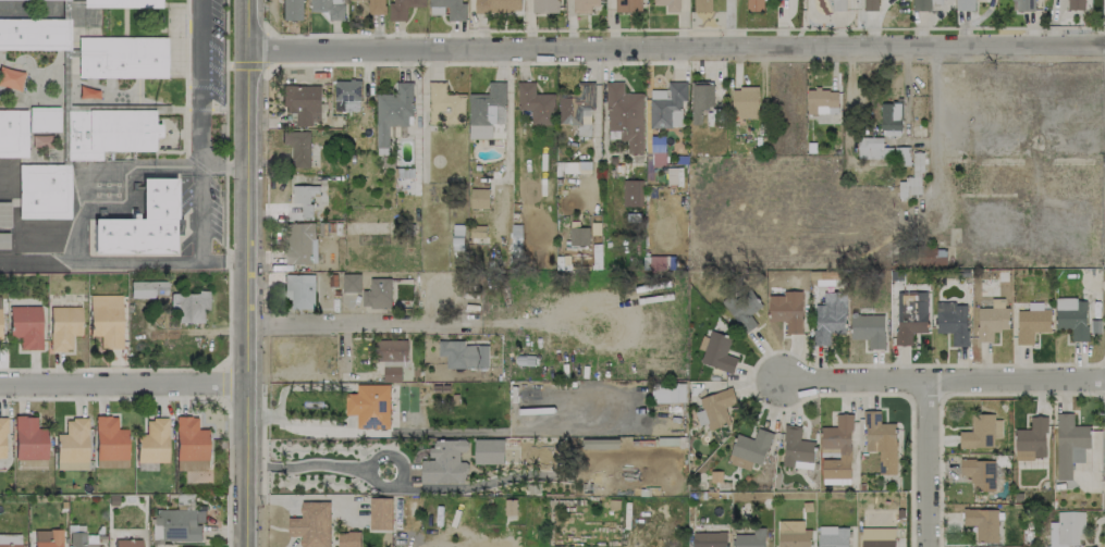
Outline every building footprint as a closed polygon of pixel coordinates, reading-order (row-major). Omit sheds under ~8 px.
[(282,20),(302,20),(302,0),(281,0),(282,20)] [(309,11),(329,11),(329,21),(343,20),(343,0),(309,0),(309,11)] [(368,14),(385,14),(385,0),(368,0),(368,14)] [(407,6),(425,7),(425,0),(394,0),(394,1),(389,1),(389,20),(407,21),(407,6)] [(465,2),(460,2),(460,0),(429,0),(429,6),(448,6),(448,21),(465,21),(465,2)] [(474,11),(520,11),(520,0),(474,0),(474,11)] [(532,12),(558,13),(558,0),(532,0),(532,12)] [(590,12),(590,5),(600,5),(600,0),(574,0),(574,12),(590,12)] [(615,12),(642,12),(641,0),(615,0),(615,12)] [(653,5),(666,5),(666,12),(679,12),(679,0),(653,0),(653,5)] [(711,0),(694,0),(695,12),(711,12),(711,0)] [(746,11),(763,11),(763,0),(746,0),(746,11)] [(831,11),(844,11),(844,0),(831,0),(831,11)] [(864,10),(878,10),(877,0),(864,0),(864,10)] [(912,10),(931,10),(931,5),(942,5),(942,0),(912,0),(912,10)] [(955,10),(974,11),(975,0),(955,0),(955,10)] [(1034,11),(1034,0),(1015,0),(1016,11),(1034,11)] [(1067,9),(1084,10),(1084,0),(1067,0),(1067,9)] [(70,49),(0,49),(0,18),(69,18),(70,49)] [(166,77),(166,36),(77,37),(77,78),(166,77)] [(336,80),(335,110),(359,110),(360,81),(336,80)] [(428,124),(465,124),(465,94),(446,94),(446,81),(428,81),(428,124)] [(469,93),(468,139),(491,139),(492,124),(505,124),(505,82),(488,81),(488,94),(469,93)] [(607,130),(620,130),(620,141),(625,140),(625,153),(643,153),(642,93),(624,93),(624,81),(606,81),(607,130)] [(681,128),(682,100),(686,100),(686,81),(668,81),(668,90),(650,90),(649,127),(681,128)] [(534,82),(517,82),(518,110),(531,110),(531,125),(554,125),(554,93),(535,94),(534,82)] [(594,82),(577,82),(578,93),(557,94),(558,125),(590,124),(590,110),(594,110),(594,82)] [(713,82),(691,82),(691,125),(701,125),(701,109),(713,109),(713,82)] [(320,85),(282,85),(283,113),(296,113),(296,124),(320,124),(320,85)] [(758,87),(732,87),(732,117),(758,117),(758,87)] [(806,90),(806,114),(838,114),(837,89),(806,90)] [(881,135),(901,135),(901,102),(880,103),(881,135)] [(28,131),(58,131),(59,107),(28,107),(28,131)] [(26,157),(26,110),(0,110),(0,157),(26,157)] [(153,110),(66,110),(66,160),(100,160),(100,151),(153,151),(153,137),(160,137),(160,124),(153,124),(153,110)] [(309,131),(282,131),(282,144),(290,144),(291,168),(309,167),(309,131)] [(882,138),(858,137),(857,158),(892,158),(893,147),(882,147),(882,138)] [(909,147),(896,147),(895,165),(909,166),(909,147)] [(913,179),(898,179),(898,195),(922,195),(921,151),(912,151),(913,179)] [(69,164),(18,164),(17,218),(69,219),(69,164)] [(92,253),(174,254),(175,178),(141,178),(141,219),(92,218),(92,253)] [(642,206),(642,180),(623,180),(622,206),(642,206)] [(319,185),(290,186),(291,204),(301,203),(301,218),(311,217),(311,195),(319,195),(319,185)] [(470,208),(488,209),(489,189),(470,189),(470,208)] [(9,227),(10,202),(0,202),(0,227),(9,227)] [(286,263),(316,263),(316,223),(286,223),(286,263)] [(589,225),(570,225),(569,245),(589,246),(589,225)] [(918,251),(919,266),(946,265),(945,250),(918,251)] [(643,257),(644,270),(666,270),(666,256),(643,257)] [(342,291),(360,292),(360,274),(342,273),(342,291)] [(314,275),(286,275),(286,309),(314,308),(314,275)] [(390,278),(370,278),(370,290),(362,290),(362,308),(390,307),(390,278)] [(166,281),(130,281),(130,296),(166,296),(166,281)] [(757,326),(750,314),(762,306),(749,286),(723,303),(744,334),(757,326)] [(170,291),(170,312),(176,313),(176,322),(202,323),(203,309),(208,309),(208,292),(170,291)] [(768,295),(768,321),(786,322),(786,334),(801,334),(802,291),(783,291),(783,295),(768,295)] [(896,292),(897,345),(912,345),(912,333),(928,332),(927,291),(896,292)] [(846,292),(823,292),(823,305),(815,304),(814,345),(829,345),(830,331),(845,331),(846,292)] [(121,295),(88,295),(88,336),(100,336),(100,348),(121,348),(121,295)] [(1086,298),(1055,299),(1056,329),(1071,329),(1071,341),(1087,341),(1086,298)] [(993,342),(993,330),(1008,330),(1008,307),(1003,307),(1003,299),(992,299),(992,308),(978,308),(977,341),(993,342)] [(936,333),(952,333),(952,346),(967,346),(966,302),(935,303),(936,333)] [(9,305),(8,337),(19,337),(19,349),(40,349),(41,306),(9,305)] [(81,335),(80,306),(49,307),(50,350),(71,350),(71,335),(81,335)] [(1033,344),(1033,332),(1050,332),(1050,309),(1016,310),(1017,344),(1033,344)] [(883,315),(850,315),(851,339),(867,339),(867,349),(884,349),(883,315)] [(700,364),(733,372),(737,358),(726,355),(731,336),(709,331),(700,364)] [(406,339),(375,340),(376,361),(407,360),(406,339)] [(446,368),(488,368),(488,345),(465,345),(465,340),(438,340),(438,356),(446,356),(446,368)] [(383,366),(383,381),(400,382),(401,367),(383,366)] [(685,383),(652,383),(651,402),(685,402),(685,383)] [(389,429),(390,385),(357,384),(357,394),(345,394),(345,415),(357,415),(356,428),(389,429)] [(699,396),(702,410),(695,412),(698,425),(708,423),(709,429),(730,424),(726,406),(736,404),(733,389),(699,396)] [(895,474),(896,423),(879,423),(880,411),(865,410),(864,451),(879,452),(878,474),(895,474)] [(1073,413),(1057,413),(1057,480),(1073,480),(1072,462),(1084,462),(1084,447),(1091,447),(1090,425),(1073,425),(1073,413)] [(822,484),(851,484),(851,414),(836,414),(836,427),(820,427),(820,456),(837,456),(837,459),(822,459),(822,484)] [(959,431),(959,447),(993,448),(993,438),(1001,438),(1001,415),(972,415),(972,431),(959,431)] [(45,459),(46,428),(36,428),(36,416),(14,416),(13,458),(45,459)] [(127,467),(126,429),(116,429),(116,416),(95,416),(95,467),(127,467)] [(207,470),(207,429),(196,429),(196,416),(174,416),(175,470),(207,470)] [(1015,429),(1015,458),(1046,458),(1046,416),(1030,416),(1030,429),(1015,429)] [(86,469),(86,418),(64,419),(64,434),(55,434),(55,469),(86,469)] [(156,470),(156,462),(167,462),(166,418),(145,418),(145,434),(135,434),(136,470),(156,470)] [(814,441),(800,440),(801,425),(784,425),(782,466),(813,468),(814,441)] [(750,470),(753,462),(761,466),(773,433),(758,428),(753,440),(737,433),(727,462),(750,470)] [(474,464),(504,464),(504,439),(475,439),(474,464)] [(421,483),(467,483),(466,462),(459,462),(459,452),(467,452),(467,440),(431,440),(431,459),(421,459),(421,483)] [(993,459),(960,460),(960,475),(970,475),(971,491),(994,490),(993,459)] [(391,530),(392,497),(370,497),(370,529),(391,530)] [(300,501),(300,518),(287,518),(287,536),(300,536),(300,546),(329,546),(329,502),(300,501)] [(997,542),(997,509),(963,509),(963,525),(975,525),(975,542),(997,542)] [(154,510),(154,529),(153,529),(153,540),(201,540),(201,523),(204,523),(204,510),(154,510)] [(1084,511),(1057,511),(1057,523),(1048,522),(1048,546),(1068,546),(1068,545),(1078,545),(1078,534),(1084,534),(1084,511)] [(811,529),(804,529),(803,520),(788,521),(788,529),(777,529),(777,546),(811,546),(811,529)] [(848,526),(816,526),(817,546),(849,546),(848,526)] [(734,546),(765,546),(766,528),(753,528),(753,534),(735,534),(734,546)] [(860,528),(860,546),(894,546),(894,528),(860,528)] [(34,546),(61,546),(62,530),(35,530),(34,546)] [(692,546),(726,546),(726,531),(692,533),(692,546)] [(360,532),(337,532),(337,546),(360,546),(360,532)] [(96,533),(69,534),(69,546),(96,546),(96,533)] [(20,534),(0,534),(0,546),(20,546),(20,534)] [(114,539),(114,546),(141,546),(141,539),(114,539)]
